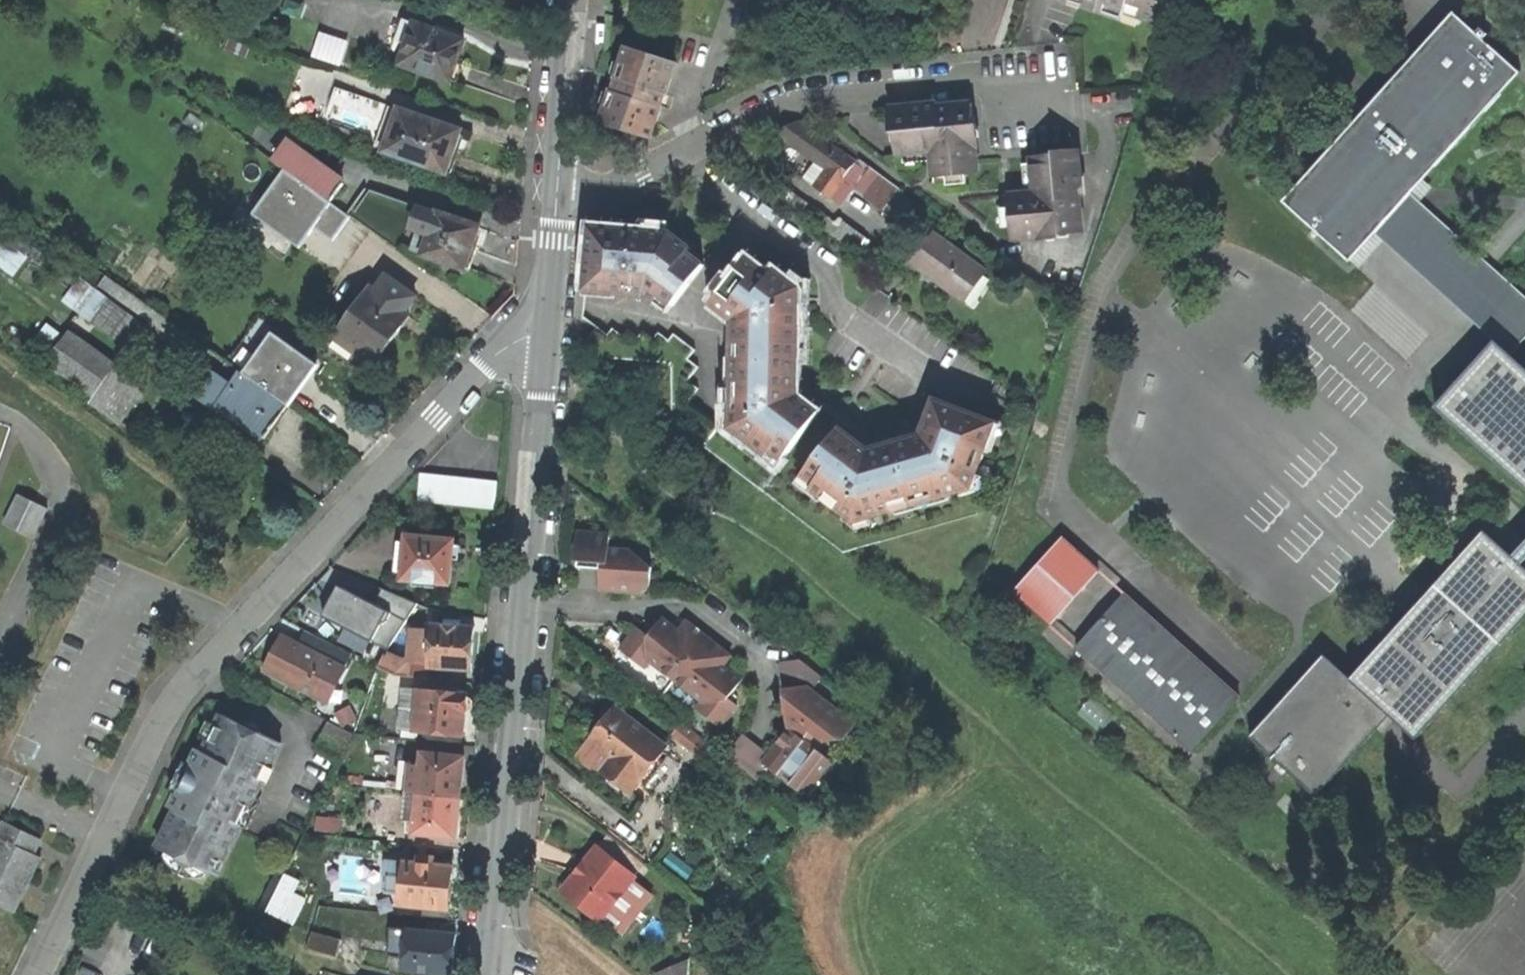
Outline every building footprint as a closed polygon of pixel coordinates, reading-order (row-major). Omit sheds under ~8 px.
[(1102,10),(1105,3),(1157,20),(1163,0),(1073,0),(1102,10)] [(1375,232),(1486,331),(1496,340),(1511,354),(1524,339),(1524,292),(1492,262),(1412,190),(1520,72),(1457,14),(1286,203),(1350,260),(1375,232)] [(398,64),(447,82),(448,79),(454,81),(457,72),(461,63),(455,61),(462,39),(414,21),(413,24),(400,19),(393,39),(405,44),(398,64)] [(598,25),(594,25),(593,47),(601,47),(602,31),(603,26),(598,25)] [(321,29),(313,55),(342,64),(351,39),(321,29)] [(671,58),(627,44),(618,73),(626,75),(621,91),(613,88),(612,88),(602,121),(646,135),(650,121),(656,122),(665,92),(666,93),(672,75),(666,73),(671,58)] [(677,60),(671,58),(666,73),(672,75),(677,60)] [(616,80),(613,88),(621,91),(626,75),(618,73),(616,80)] [(369,130),(379,98),(337,86),(327,117),(369,130)] [(892,114),(896,160),(922,157),(932,156),(933,171),(934,182),(978,178),(971,106),(943,109),(892,114)] [(444,170),(449,172),(452,162),(456,153),(451,151),(459,129),(419,114),(418,116),(404,111),(389,152),(443,172),(444,170)] [(651,137),(656,122),(650,121),(646,135),(651,137)] [(814,191),(839,208),(852,189),(843,183),(854,167),(796,126),(783,144),(815,166),(812,171),(822,179),(814,191)] [(328,200),(340,182),(286,144),(274,163),(328,200)] [(923,172),(933,171),(932,156),(922,157),(923,172)] [(1021,198),(1009,198),(1013,242),(1083,234),(1075,157),(1030,161),(1032,186),(1033,197),(1021,198)] [(463,266),(467,267),(470,257),(473,249),(469,247),(476,225),(436,211),(435,213),(361,186),(344,212),(392,247),(394,243),(462,268),(463,266)] [(1020,187),(1021,198),(1033,197),(1032,186),(1026,187),(1020,187)] [(908,233),(923,211),(901,196),(886,217),(908,233)] [(854,253),(863,239),(825,214),(821,220),(796,203),(792,210),(854,253)] [(674,308),(704,267),(689,255),(692,251),(672,236),(643,233),(622,231),(621,236),(621,245),(607,244),(608,235),(590,233),(586,289),(600,289),(600,294),(662,300),(674,308)] [(621,236),(608,235),(607,244),(621,245),(621,236)] [(0,248),(0,263),(15,274),(28,256),(6,240),(0,248)] [(962,305),(983,274),(948,250),(934,240),(912,270),(962,305)] [(749,441),(746,445),(861,526),(973,492),(976,491),(997,426),(936,403),(925,431),(922,438),(870,453),(861,445),(799,397),(799,385),(800,359),(794,360),(794,343),(800,344),(801,303),(801,291),(776,274),(771,278),(748,261),(731,283),(727,280),(718,291),(721,295),(713,306),(735,322),(734,384),(741,385),(741,400),(735,400),(733,430),(749,441)] [(106,274),(99,285),(152,319),(159,309),(106,274)] [(332,336),(370,364),(389,338),(407,314),(402,310),(412,296),(384,275),(373,290),(368,286),(332,336)] [(147,325),(93,287),(76,312),(130,350),(147,325)] [(254,321),(226,361),(241,372),(270,332),(254,321)] [(116,364),(67,330),(42,365),(92,399),(116,364)] [(270,332),(241,372),(284,404),(299,384),(313,363),(270,332)] [(1524,488),(1524,367),(1511,354),(1496,340),(1436,407),(1524,488)] [(275,422),(287,406),(285,405),(284,404),(241,372),(226,361),(225,360),(216,373),(227,381),(231,375),(235,378),(216,404),(263,438),(275,422)] [(315,365),(313,363),(299,384),(284,404),(285,405),(315,365)] [(147,385),(116,364),(92,399),(87,406),(117,427),(147,385)] [(413,502),(488,507),(489,482),(416,475),(413,502)] [(5,525),(37,539),(51,509),(19,495),(5,525)] [(1390,716),(1418,740),(1524,620),(1524,568),(1484,532),(1351,681),(1390,716)] [(399,579),(447,584),(449,560),(455,560),(456,552),(456,545),(449,544),(450,537),(403,533),(402,541),(393,540),(391,570),(399,571),(399,579)] [(639,594),(653,584),(654,568),(635,554),(610,550),(611,537),(580,534),(578,561),(604,564),(603,578),(601,591),(639,594)] [(1051,625),(1099,573),(1065,542),(1017,594),(1051,625)] [(414,598),(383,587),(379,599),(337,584),(324,620),(397,646),(414,598)] [(1240,700),(1126,597),(1078,650),(1192,752),(1240,700)] [(647,670),(652,662),(705,703),(699,710),(723,729),(740,707),(730,699),(744,681),(725,666),(733,656),(690,623),(682,633),(666,621),(652,639),(639,630),(623,651),(647,670)] [(427,623),(424,666),(466,668),(468,646),(470,625),(427,623)] [(308,629),(303,638),(347,661),(352,652),(308,629)] [(323,701),(340,667),(280,635),(271,652),(262,668),(323,701)] [(403,676),(406,660),(397,658),(382,652),(374,666),(389,675),(403,676)] [(1317,798),(1390,716),(1351,681),(1325,657),(1251,740),(1317,798)] [(820,779),(835,762),(807,740),(814,732),(828,743),(849,737),(858,727),(815,693),(824,680),(803,662),(781,663),(792,731),(773,756),(744,734),(727,759),(762,785),(772,770),(801,791),(814,774),(820,779)] [(392,727),(460,734),(461,722),(463,710),(468,709),(471,704),(470,698),(469,695),(465,694),(465,691),(397,684),(392,727)] [(632,793),(668,748),(618,708),(604,726),(593,739),(614,756),(624,764),(613,778),(632,793)] [(211,876),(275,744),(216,715),(198,752),(191,748),(183,766),(194,771),(189,782),(177,776),(162,807),(169,810),(151,847),(211,876)] [(332,759),(346,732),(323,720),(309,747),(332,759)] [(683,724),(673,736),(702,759),(711,747),(683,724)] [(418,750),(414,792),(456,796),(459,769),(460,754),(418,750)] [(604,770),(613,778),(624,764),(614,756),(604,770)] [(180,771),(177,776),(189,782),(194,771),(183,766),(180,771)] [(807,796),(820,779),(814,774),(801,791),(807,796)] [(410,832),(451,836),(454,815),(456,796),(414,792),(410,832)] [(10,911),(23,886),(37,859),(30,855),(36,840),(1,823),(0,825),(0,906),(10,911)] [(610,835),(601,846),(641,880),(650,869),(610,835)] [(580,871),(563,891),(604,925),(609,919),(638,884),(641,880),(601,846),(580,871)] [(383,890),(396,891),(395,902),(443,907),(445,884),(447,864),(430,862),(431,855),(412,853),(411,860),(400,859),(399,867),(385,866),(383,890)] [(386,858),(385,866),(399,867),(400,859),(386,858)] [(288,923),(300,898),(288,891),(293,881),(280,874),(262,910),(288,923)] [(653,897),(638,884),(609,919),(624,932),(653,897)] [(397,967),(446,972),(449,950),(450,932),(386,925),(383,954),(398,955),(397,967)] [(330,955),(335,938),(307,931),(303,948),(330,955)]
